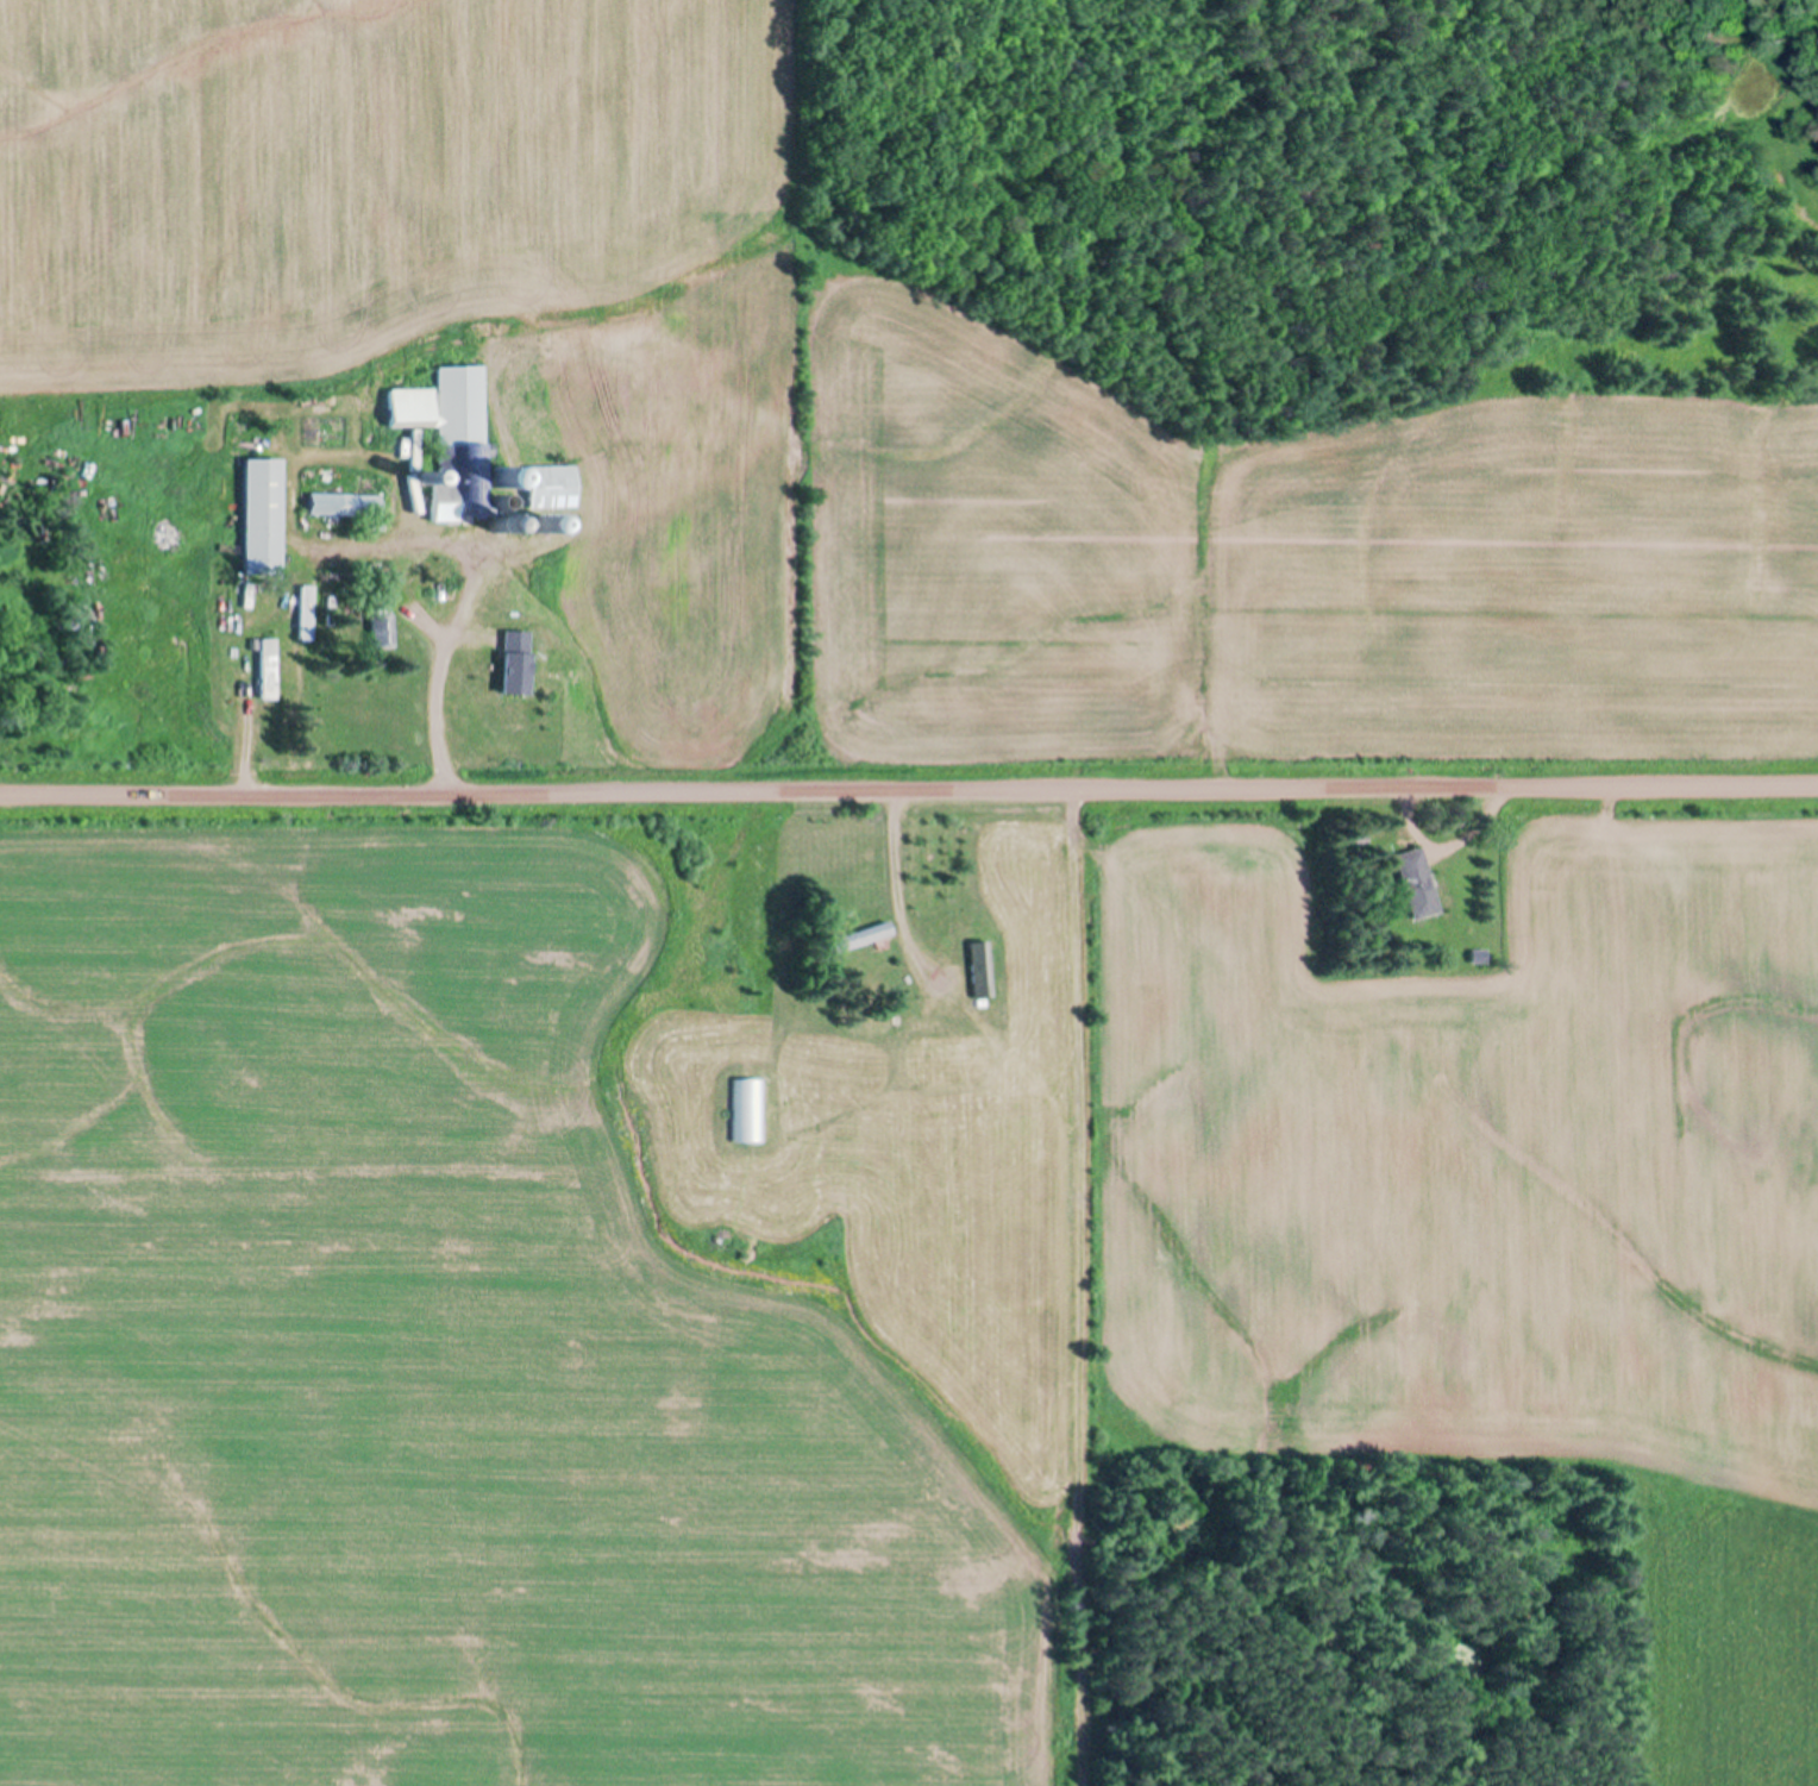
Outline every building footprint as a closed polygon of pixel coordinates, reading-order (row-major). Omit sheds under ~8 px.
[(440,484),(438,420),(390,422),(389,389),(431,388),(432,415),(441,415),(439,369),(484,366),(489,459),(479,460),(482,510),(499,509),(499,514),(430,518),(428,484),(440,484)] [(247,571),(247,462),(278,462),(278,571),(247,571)] [(527,466),(575,465),(575,506),(528,507),(527,466)] [(312,510),(312,495),(380,495),(380,510),(312,510)] [(302,587),(314,587),(313,639),(300,638),(302,587)] [(372,645),(372,616),(393,616),(393,644),(383,645),(372,645)] [(504,629),(528,631),(526,693),(501,691),(504,629)] [(277,639),(277,695),(265,695),(264,639),(277,639)] [(1421,846),(1438,909),(1412,917),(1393,854),(1421,846)] [(827,942),(883,922),(886,934),(830,953),(827,942)] [(982,940),(989,996),(973,997),(966,942),(982,940)] [(760,1080),(759,1140),(735,1139),(735,1080),(760,1080)]
